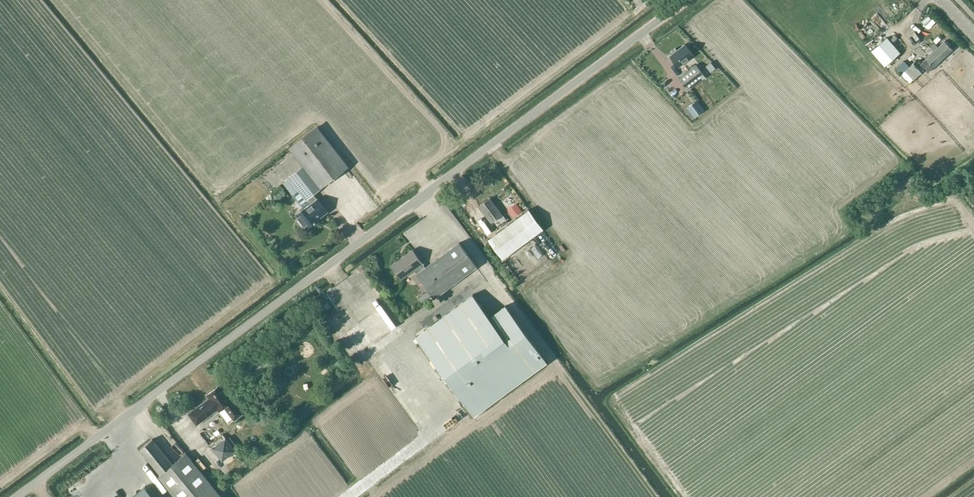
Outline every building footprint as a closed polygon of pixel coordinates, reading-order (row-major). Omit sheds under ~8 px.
[(646,41),(655,36),(652,32),(644,37),(646,41)] [(887,37),(872,50),(885,65),(900,52),(888,38),(887,37)] [(903,60),(896,68),(909,81),(912,78),(914,80),(925,69),(928,72),(934,67),(953,49),(945,40),(938,47),(937,48),(935,46),(932,49),(934,51),(920,64),(916,60),(909,66),(903,60)] [(672,54),(670,56),(678,67),(694,55),(686,44),(678,50),(676,48),(670,52),(672,54)] [(696,65),(678,78),(688,90),(705,77),(696,65)] [(696,101),(688,107),(696,116),(704,110),(696,101)] [(317,125),(288,147),(303,166),(288,177),(299,190),(292,195),(304,209),(297,215),(300,219),(298,221),(302,225),(304,224),(308,228),(310,226),(311,227),(317,222),(316,221),(328,211),(314,194),(348,166),(317,125)] [(491,198),(479,206),(491,222),(503,214),(491,198)] [(519,203),(513,208),(517,214),(524,209),(519,203)] [(529,209),(508,225),(489,239),(503,258),(543,229),(529,209)] [(392,266),(402,279),(414,270),(434,299),(477,267),(459,242),(426,266),(413,249),(392,266)] [(542,259),(523,273),(528,280),(547,265),(542,259)] [(386,381),(362,398),(409,462),(473,415),(546,361),(517,321),(501,333),(473,295),(416,337),(376,366),(386,381)] [(353,338),(356,343),(366,337),(362,332),(353,338)] [(207,383),(203,373),(193,376),(196,386),(207,383)] [(207,401),(189,414),(197,424),(218,408),(219,410),(229,423),(234,419),(242,414),(220,385),(207,394),(211,399),(208,402),(207,401)] [(222,460),(236,451),(226,437),(212,447),(222,460)] [(186,452),(173,463),(153,438),(139,449),(160,474),(158,476),(175,496),(223,496),(186,452)] [(130,496),(154,496),(145,486),(130,496)]
